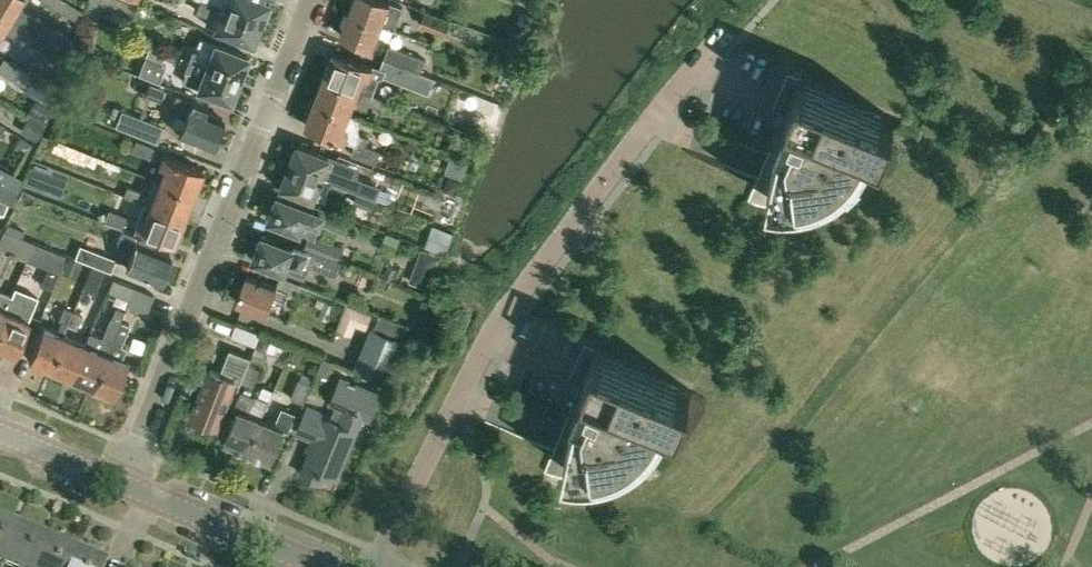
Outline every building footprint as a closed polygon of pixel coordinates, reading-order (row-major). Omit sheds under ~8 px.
[(20,0),(0,0),(0,10),(33,30),(40,18),(17,5),(20,0)] [(81,15),(96,20),(101,5),(99,4),(100,0),(86,0),(81,15)] [(137,5),(125,0),(100,0),(99,4),(101,5),(132,17),(137,5)] [(212,1),(260,19),(268,0),(210,0),(212,1)] [(390,1),(389,0),(354,0),(349,11),(382,24),(393,28),(401,6),(390,2),(390,1)] [(252,41),(260,19),(212,1),(208,10),(219,15),(215,26),(252,41)] [(82,12),(66,2),(61,10),(77,20),(82,12)] [(33,30),(0,10),(0,32),(2,28),(13,35),(15,31),(43,48),(48,40),(68,52),(74,39),(55,28),(48,40),(33,30)] [(450,19),(427,10),(423,23),(445,32),(450,19)] [(377,35),(382,24),(349,11),(340,34),(373,47),(373,46),(381,49),(385,38),(377,35)] [(91,49),(90,35),(79,36),(79,49),(91,49)] [(247,54),(215,41),(199,36),(195,46),(183,42),(179,54),(238,77),(242,68),(245,69),(249,58),(246,56),(247,54)] [(238,77),(179,54),(150,42),(145,55),(161,62),(163,56),(176,61),(175,64),(187,68),(182,80),(230,98),(231,95),(234,97),(238,85),(235,84),(238,77)] [(385,58),(420,72),(425,59),(390,45),(385,58)] [(372,93),(374,94),(380,79),(377,78),(381,68),(373,65),(334,50),(325,74),(372,93)] [(28,71),(5,56),(0,64),(0,71),(25,86),(24,88),(38,96),(46,82),(28,71)] [(381,68),(381,69),(430,89),(435,77),(420,72),(385,58),(381,68)] [(28,71),(46,82),(53,86),(60,75),(35,59),(28,71)] [(374,94),(372,93),(325,74),(315,99),(350,112),(355,99),(368,104),(369,103),(393,112),(397,103),(374,94)] [(780,140),(767,196),(775,198),(781,198),(788,199),(795,198),(794,191),(812,189),(814,195),(820,193),(825,191),(830,189),(836,186),(842,182),(846,179),(842,173),(855,160),(860,165),(863,162),(865,159),(868,155),(870,151),(874,143),(883,147),(895,119),(799,79),(787,107),(789,107),(787,111),(776,139),(780,140)] [(159,99),(164,87),(149,81),(144,93),(159,99)] [(55,87),(53,86),(46,82),(38,96),(28,112),(42,121),(55,87)] [(222,117),(205,110),(207,104),(176,92),(170,107),(186,113),(179,131),(212,144),(222,117)] [(356,115),(350,112),(315,99),(305,124),(356,144),(352,154),(376,163),(381,151),(366,145),(369,137),(363,134),(356,115)] [(122,109),(116,125),(157,141),(163,125),(122,109)] [(42,123),(28,114),(19,130),(33,138),(42,123)] [(17,150),(17,151),(24,155),(29,146),(31,142),(25,139),(19,135),(15,142),(17,150)] [(154,146),(136,139),(132,149),(150,156),(154,146)] [(340,170),(343,160),(298,143),(290,163),(345,185),(350,174),(340,170)] [(158,180),(193,193),(203,168),(163,152),(159,163),(164,165),(158,180)] [(50,169),(33,162),(23,189),(39,195),(50,169)] [(342,195),(345,185),(290,163),(282,184),(314,197),(314,196),(327,201),(331,191),(342,195)] [(0,167),(0,195),(10,201),(21,179),(0,167)] [(193,193),(158,180),(154,178),(145,202),(149,203),(183,217),(193,193)] [(461,183),(449,178),(444,190),(456,195),(461,183)] [(124,194),(138,199),(142,190),(128,184),(124,194)] [(35,195),(25,191),(10,230),(20,234),(35,195)] [(373,208),(377,197),(361,191),(357,201),(373,208)] [(271,203),(267,214),(270,215),(269,218),(300,230),(305,217),(320,223),(320,221),(347,231),(352,217),(311,201),(309,206),(278,194),(274,204),(271,203)] [(0,197),(0,211),(4,213),(10,201),(0,197)] [(442,203),(433,199),(429,209),(438,213),(442,203)] [(174,242),(183,217),(149,203),(143,218),(138,216),(134,226),(174,242)] [(104,220),(122,227),(126,215),(109,208),(104,220)] [(122,227),(104,220),(102,219),(96,234),(133,249),(126,266),(159,279),(170,252),(152,245),(154,240),(139,234),(123,228),(124,227),(122,227)] [(424,243),(440,250),(449,230),(432,223),(424,243)] [(27,257),(33,241),(1,227),(0,230),(0,246),(27,257)] [(304,245),(338,259),(343,246),(309,233),(304,245)] [(338,259),(304,245),(295,242),(293,246),(262,234),(259,242),(257,241),(253,252),(255,253),(253,258),(305,278),(310,265),(336,275),(342,260),(338,259)] [(27,257),(59,269),(65,253),(33,241),(27,257)] [(76,256),(111,270),(116,258),(81,244),(76,256)] [(431,269),(436,257),(422,251),(419,260),(424,266),(431,269)] [(79,267),(81,261),(69,255),(65,265),(62,271),(75,277),(79,267)] [(281,275),(277,285),(247,274),(237,300),(267,312),(273,296),(286,301),(288,295),(296,298),(302,283),(281,275)] [(134,285),(127,303),(147,311),(154,293),(134,285)] [(0,290),(0,321),(11,294),(0,290)] [(24,299),(11,294),(0,321),(0,345),(14,351),(34,304),(24,299)] [(68,321),(73,308),(65,305),(59,317),(68,321)] [(372,314),(349,305),(340,328),(353,332),(357,322),(367,326),(372,314)] [(73,308),(68,321),(76,324),(81,312),(73,308)] [(359,368),(385,379),(409,325),(382,314),(359,368)] [(91,389),(120,320),(111,316),(103,337),(90,331),(85,342),(71,376),(76,378),(74,382),(91,389)] [(121,344),(126,332),(129,324),(120,320),(91,389),(111,398),(127,361),(122,359),(127,346),(121,344)] [(255,344),(260,331),(237,323),(232,335),(255,344)] [(49,367),(64,334),(42,325),(28,358),(49,367)] [(71,376),(85,342),(64,334),(49,367),(71,376)] [(280,352),(283,345),(260,335),(252,355),(263,359),(268,347),(280,352)] [(577,410),(564,466),(570,468),(576,469),(584,469),(591,469),(591,462),(609,459),(610,466),(615,464),(621,462),(627,459),(632,456),(639,452),(643,449),(639,444),(651,431),(657,435),(660,431),(664,425),(667,419),(670,414),(679,418),(691,390),(595,349),(584,377),(586,378),(583,383),(573,409),(577,410)] [(216,425),(235,378),(243,358),(234,354),(226,375),(210,368),(192,415),(216,425)] [(336,476),(345,456),(356,429),(354,428),(361,412),(370,416),(380,394),(339,377),(329,400),(337,403),(332,416),(307,406),(297,431),(317,439),(314,446),(313,446),(310,453),(302,473),(320,481),(324,471),(336,476)] [(292,397),(304,402),(312,383),(299,378),(292,397)] [(248,450),(262,417),(249,412),(255,396),(243,391),(236,407),(239,409),(226,441),(248,450)] [(271,460),(279,439),(284,428),(289,430),(296,413),(283,407),(276,423),(262,417),(248,450),(271,460)] [(19,527),(0,519),(0,562),(4,564),(19,527)] [(48,539),(19,527),(4,564),(11,566),(36,566),(48,539)] [(77,551),(48,539),(36,566),(70,566),(77,551)] [(77,551),(70,566),(105,566),(106,564),(77,551)]
